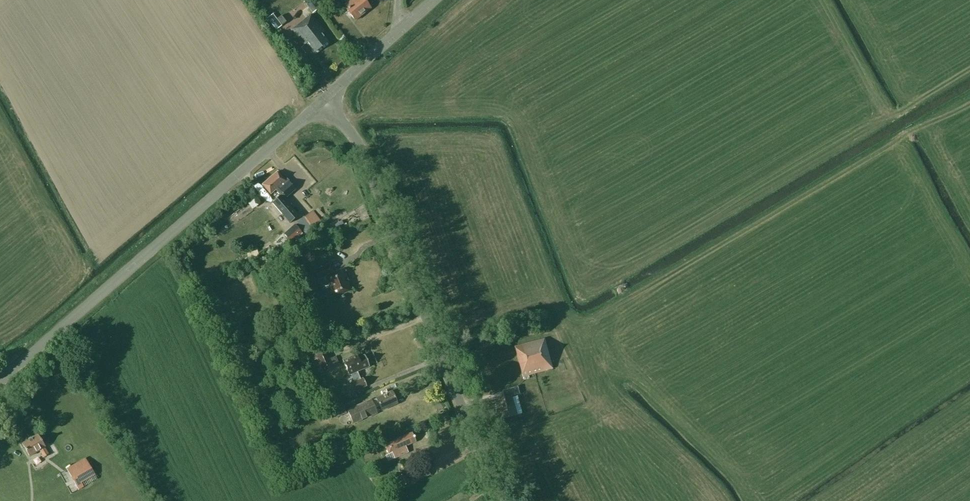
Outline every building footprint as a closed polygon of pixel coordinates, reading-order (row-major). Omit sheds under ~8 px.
[(313,13),(320,7),(315,0),(306,0),(304,2),(313,13)] [(344,5),(348,10),(347,11),(355,21),(370,9),(363,0),(351,0),(344,5)] [(303,45),(307,43),(314,53),(328,43),(321,34),(324,32),(311,15),(297,25),(298,26),(292,30),(303,45)] [(281,16),(276,19),(281,25),(285,22),(281,16)] [(277,172),(262,184),(271,194),(275,190),(280,195),(272,202),(290,223),(298,215),(282,197),(284,195),(286,197),(295,189),(286,179),(285,180),(277,172)] [(312,227),(320,221),(312,210),(305,216),(312,227)] [(312,233),(302,222),(294,229),(304,241),(312,233)] [(345,278),(346,277),(343,269),(333,272),(330,264),(311,271),(315,280),(326,276),(334,297),(350,291),(345,278)] [(298,277),(301,284),(314,280),(311,272),(298,277)] [(543,337),(513,345),(522,375),(552,367),(543,337)] [(478,344),(480,349),(497,344),(495,339),(478,344)] [(314,352),(314,353),(312,354),(314,360),(317,359),(323,373),(340,365),(336,356),(329,358),(325,348),(314,352)] [(342,360),(349,375),(350,374),(354,382),(350,384),(353,392),(366,386),(362,378),(360,379),(357,371),(369,366),(364,355),(357,358),(356,354),(342,360)] [(511,416),(516,414),(510,395),(518,392),(516,385),(501,390),(503,397),(495,399),(501,419),(503,418),(504,422),(506,423),(511,422),(512,420),(511,416)] [(392,391),(376,398),(376,399),(372,401),(371,400),(347,410),(353,423),(377,413),(375,408),(379,406),(381,410),(397,403),(392,391)] [(341,403),(328,408),(332,418),(345,412),(341,403)] [(408,453),(406,450),(405,447),(415,442),(411,433),(384,445),(388,454),(392,453),(394,458),(408,453)] [(44,447),(45,447),(38,435),(22,444),(29,457),(41,450),(45,456),(49,455),(44,447)] [(52,442),(47,445),(53,456),(58,452),(52,442)] [(78,489),(98,478),(86,457),(67,468),(78,489)] [(424,466),(412,472),(416,481),(429,475),(424,466)] [(401,475),(398,477),(403,486),(409,483),(405,475),(402,477),(401,475)]
